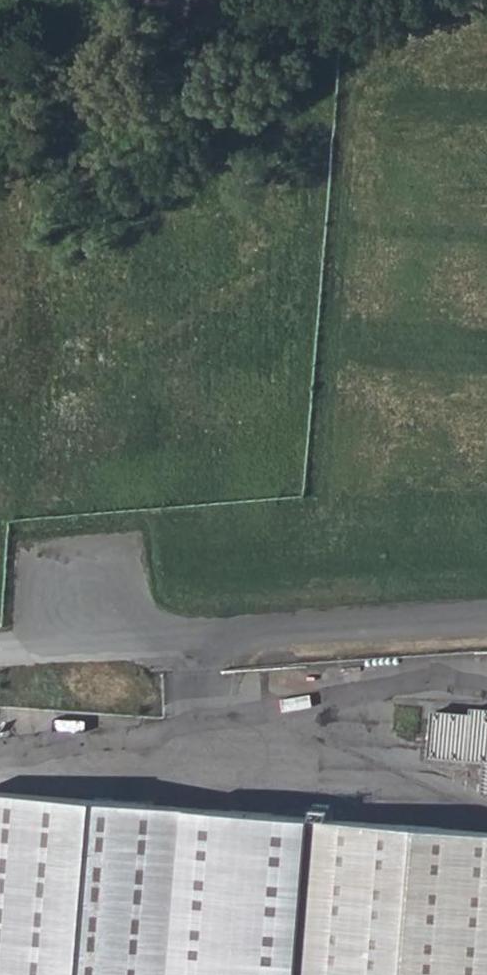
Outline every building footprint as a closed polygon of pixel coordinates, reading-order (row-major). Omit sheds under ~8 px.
[(432,704),(428,749),(483,753),(480,786),(486,786),(486,703),(470,701),(469,707),(432,704)] [(386,709),(374,708),(373,721),(385,722),(386,709)] [(0,784),(0,974),(486,974),(486,827),(0,784)]
